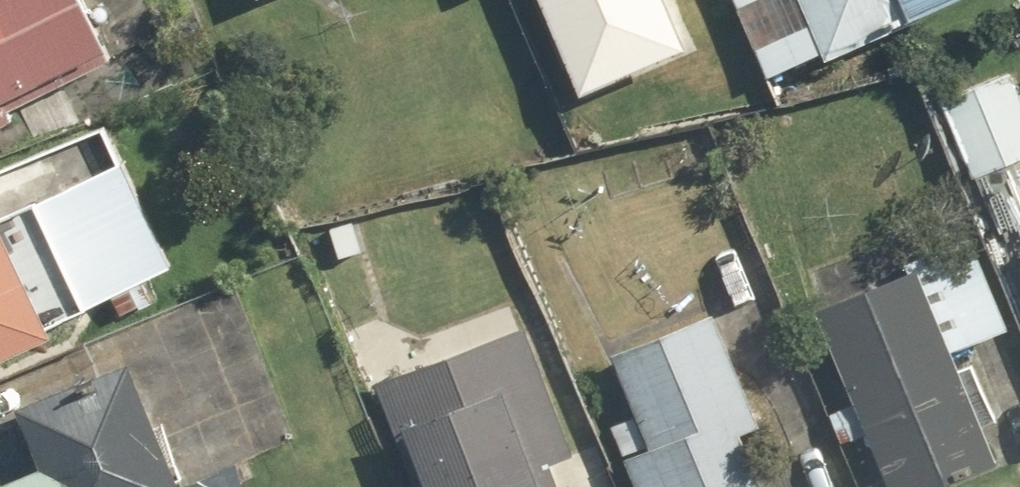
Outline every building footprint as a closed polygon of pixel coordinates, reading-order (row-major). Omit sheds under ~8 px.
[(18,123),(5,98),(60,70),(66,83),(112,60),(82,0),(0,0),(0,132),(18,123)] [(587,86),(685,41),(666,0),(547,0),(587,86)] [(768,73),(822,51),(825,59),(969,0),(738,0),(768,73)] [(941,102),(998,231),(1019,221),(1019,166),(1017,159),(1019,158),(1019,97),(1009,72),(941,102)] [(2,231),(0,227),(0,359),(50,336),(17,263),(43,251),(56,281),(69,275),(84,308),(114,294),(123,312),(142,303),(133,284),(168,268),(121,167),(35,207),(39,214),(2,231)] [(970,238),(815,301),(856,401),(834,410),(848,443),(876,431),(899,486),(936,486),(996,462),(951,352),(1007,329),(970,238)] [(712,310),(620,350),(645,408),(610,423),(638,486),(765,486),(741,431),(760,423),(712,310)] [(524,327),(377,384),(400,446),(413,441),(430,486),(561,486),(552,463),(574,454),(524,327)] [(128,365),(18,414),(41,466),(0,484),(0,486),(182,486),(128,365)] [(229,475),(201,486),(234,486),(229,475)]
